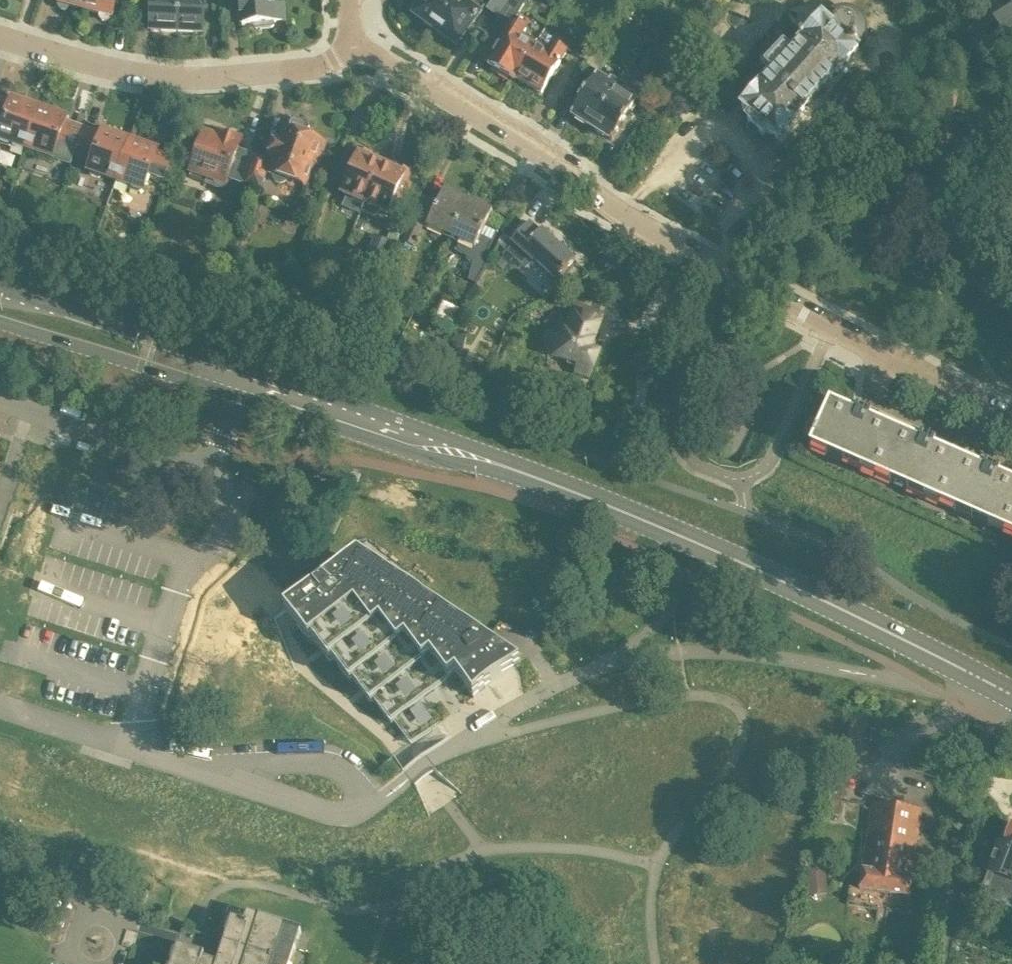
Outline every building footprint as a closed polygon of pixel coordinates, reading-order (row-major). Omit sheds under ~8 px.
[(70,6),(84,10),(87,0),(58,0),(58,2),(60,3),(60,6),(60,7),(61,9),(63,10),(65,10),(68,9),(69,7),(70,6)] [(84,10),(101,14),(101,19),(103,21),(107,22),(108,22),(110,21),(112,17),(113,17),(118,0),(87,0),(84,10)] [(179,32),(180,0),(153,0),(152,31),(179,32)] [(179,32),(204,34),(205,0),(180,0),(179,32)] [(243,25),(254,24),(255,27),(256,29),(273,27),(274,25),(274,22),(285,21),(284,4),(273,5),(272,0),(240,0),(243,25)] [(414,14),(425,23),(425,26),(434,32),(457,0),(424,0),(421,4),(419,3),(417,3),(415,3),(412,5),(411,7),(410,9),(411,12),(414,14)] [(462,0),(457,0),(434,32),(445,40),(448,39),(457,46),(485,7),(476,1),(471,7),(462,0)] [(510,0),(494,0),(487,9),(498,17),(510,0)] [(516,19),(527,0),(510,0),(498,17),(503,20),(495,33),(504,38),(488,65),(514,80),(535,45),(522,37),(527,29),(514,22),(516,19)] [(995,22),(1011,47),(1011,11),(995,22)] [(767,131),(777,140),(858,51),(854,47),(858,42),(857,40),(854,38),(858,33),(858,32),(859,30),(859,28),(859,25),(859,23),(858,21),(857,19),(855,18),(854,17),(852,16),(850,15),(848,15),(846,15),(844,15),(842,16),(841,16),(839,17),(838,18),(831,26),(822,18),(804,38),(803,37),(801,39),(802,41),(791,54),(777,42),(760,60),(774,73),(761,87),(742,108),(751,116),(747,121),(763,135),(767,131)] [(569,50),(582,58),(592,41),(579,33),(569,50)] [(549,53),(535,45),(514,80),(516,82),(517,80),(543,95),(567,54),(554,46),(549,53)] [(599,72),(608,59),(611,54),(599,46),(587,65),(599,72)] [(572,115),(592,128),(621,84),(612,78),(609,83),(597,75),(572,115)] [(625,76),(621,84),(592,128),(612,141),(639,97),(637,96),(642,87),(625,76)] [(637,96),(639,97),(649,103),(659,83),(647,77),(642,87),(637,96)] [(26,148),(41,106),(31,103),(26,104),(13,99),(9,110),(2,108),(5,99),(0,97),(0,115),(7,117),(0,136),(0,138),(1,139),(2,144),(9,146),(12,143),(26,148)] [(51,110),(41,106),(26,148),(39,152),(40,157),(48,160),(51,156),(53,157),(53,155),(58,157),(61,162),(71,165),(76,150),(85,127),(73,123),(70,132),(63,129),(67,118),(53,114),(51,110)] [(276,141),(271,157),(276,159),(271,173),(276,175),(276,176),(276,177),(277,179),(278,180),(279,181),(280,181),(282,181),(283,181),(284,181),(285,180),(286,179),(287,179),(305,185),(313,162),(317,164),(324,143),(306,137),(310,127),(308,123),(297,119),(291,121),(288,131),(286,131),(282,143),(276,141)] [(76,150),(78,150),(88,154),(91,147),(97,149),(90,170),(91,171),(92,175),(99,178),(102,174),(116,179),(131,138),(122,135),(118,136),(104,131),(100,142),(93,140),(96,131),(85,127),(76,150)] [(206,134),(191,178),(207,184),(209,179),(226,185),(229,177),(243,182),(253,154),(238,149),(242,139),(221,132),(219,138),(206,134)] [(141,142),(131,138),(116,179),(130,184),(131,189),(139,192),(141,188),(144,189),(150,173),(157,176),(156,177),(166,181),(174,159),(164,155),(163,158),(156,155),(158,150),(144,145),(141,142)] [(364,210),(384,166),(368,159),(370,155),(359,150),(352,165),(356,166),(343,193),(352,197),(351,201),(352,204),(364,210)] [(255,155),(246,183),(261,188),(270,161),(255,155)] [(384,166),(364,210),(374,214),(378,213),(379,210),(388,214),(400,187),(403,188),(410,173),(399,168),(397,172),(384,166)] [(428,226),(453,237),(469,201),(445,190),(428,226)] [(493,212),(469,201),(453,237),(476,248),(493,212)] [(413,218),(403,241),(414,247),(424,223),(413,218)] [(505,235),(500,245),(519,263),(526,255),(534,262),(535,260),(557,281),(576,260),(543,229),(541,231),(530,221),(512,241),(505,235)] [(390,242),(375,235),(368,250),(382,257),(390,242)] [(629,305),(621,285),(615,288),(611,306),(621,308),(629,305)] [(459,310),(443,302),(436,319),(452,326),(459,310)] [(580,365),(577,373),(592,378),(600,352),(592,349),(604,315),(574,304),(562,339),(554,336),(548,354),(580,365)] [(453,345),(463,348),(465,336),(456,334),(453,345)] [(813,449),(876,476),(895,432),(871,421),(873,417),(869,416),(868,420),(859,416),(861,412),(858,411),(856,415),(833,404),(831,403),(818,432),(817,432),(814,439),(810,448),(813,449)] [(935,449),(937,445),(933,444),(931,448),(923,444),(925,440),(922,439),(920,442),(895,432),(876,476),(940,505),(960,460),(935,449)] [(1001,473),(998,472),(996,476),(988,472),(989,468),(986,467),(984,471),(960,460),(940,505),(1004,533),(1011,515),(1011,483),(999,477),(1001,473)] [(521,663),(459,622),(358,554),(324,579),(284,609),(309,642),(312,640),(330,663),(333,660),(350,683),(353,681),(371,704),(374,702),(391,725),(456,676),(474,699),(521,663)] [(841,815),(843,796),(826,794),(824,813),(841,815)] [(872,802),(869,821),(863,868),(860,889),(911,897),(914,877),(912,877),(923,810),(872,802)] [(980,898),(1011,910),(1011,828),(1004,848),(998,846),(987,874),(990,875),(980,898)] [(825,891),(823,867),(804,868),(806,892),(825,891)] [(303,930),(248,912),(244,922),(232,918),(221,953),(218,963),(211,961),(212,956),(178,945),(172,963),(292,963),(303,930)] [(122,945),(133,949),(138,933),(127,929),(122,945)]
